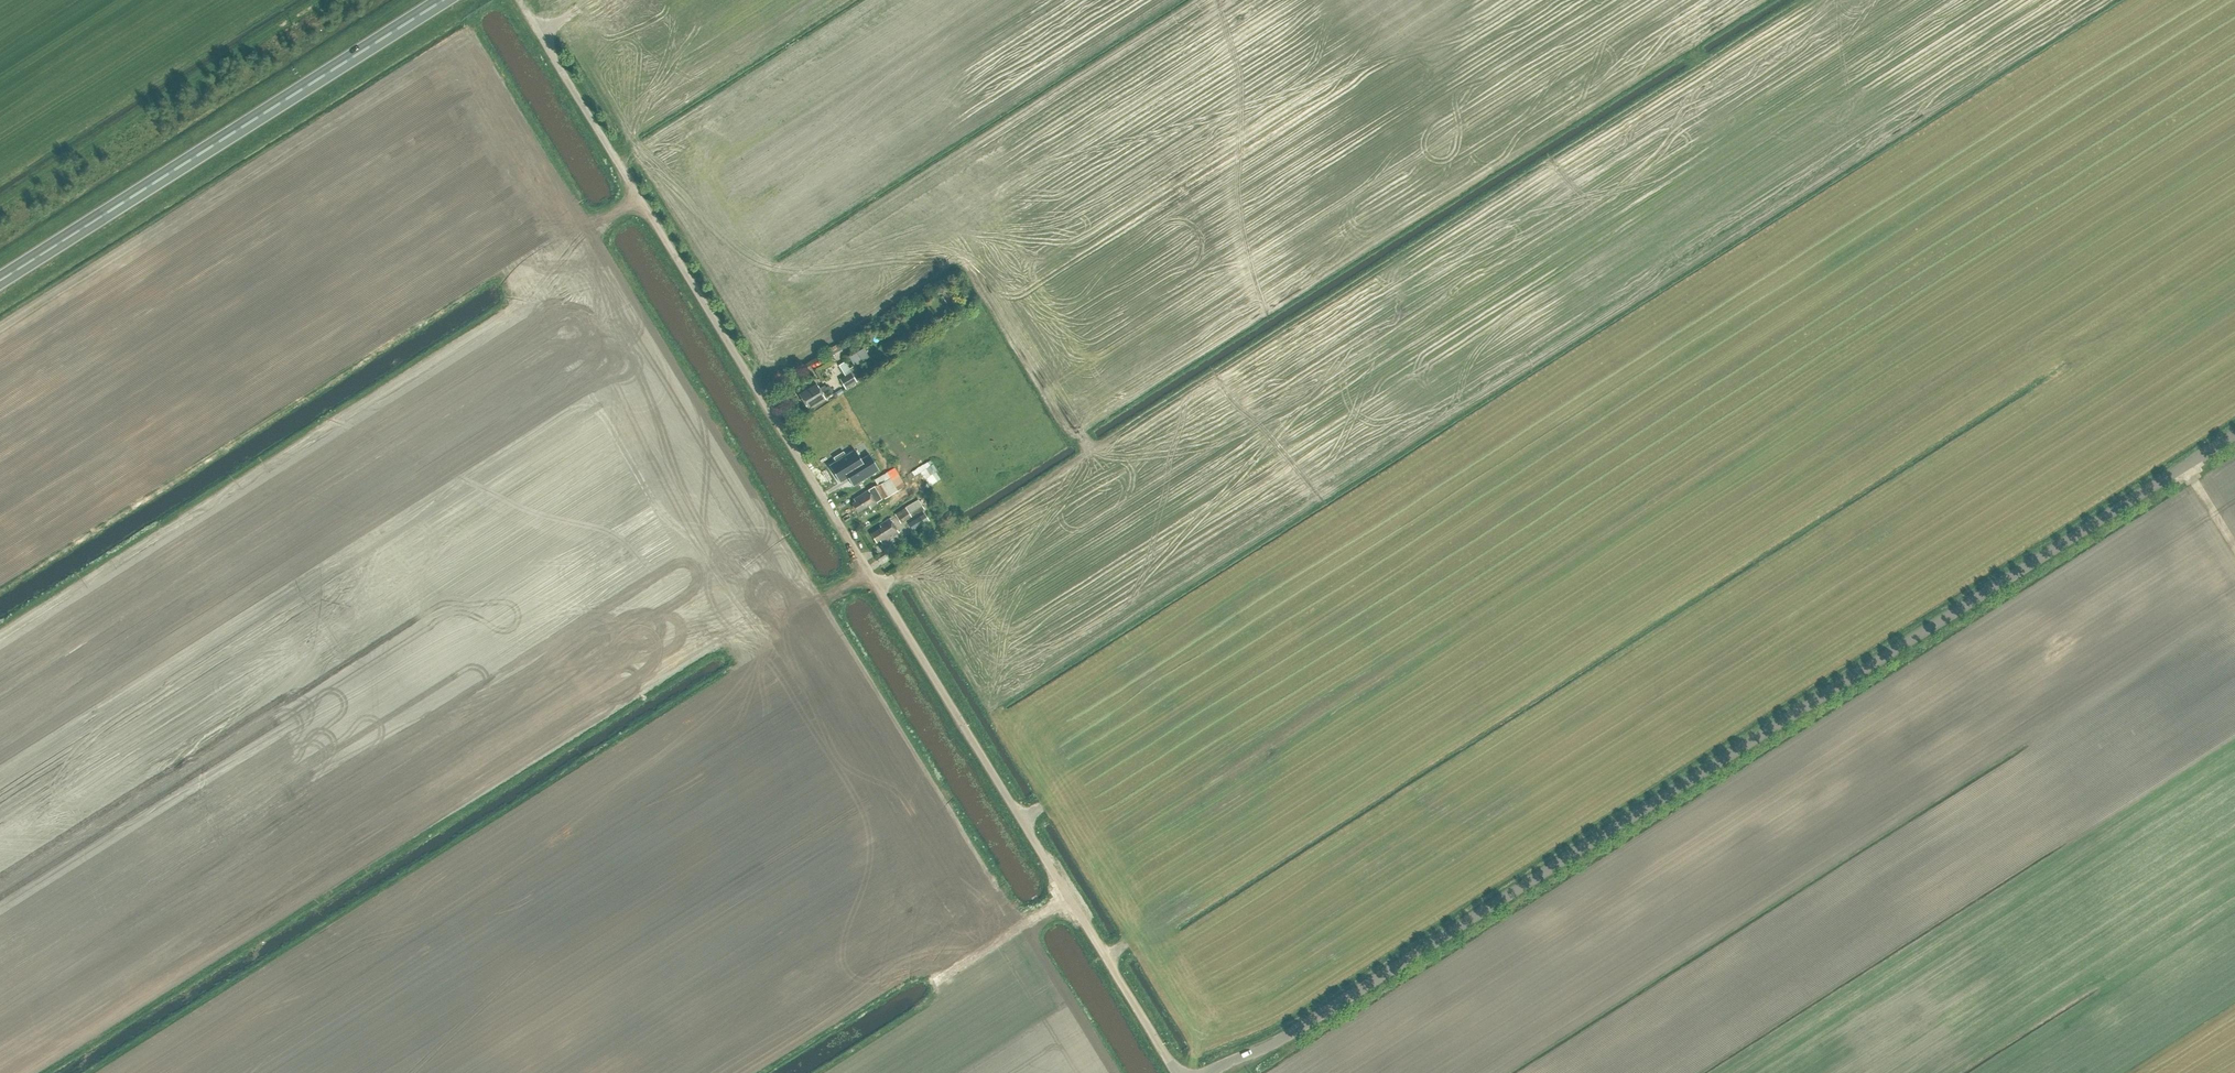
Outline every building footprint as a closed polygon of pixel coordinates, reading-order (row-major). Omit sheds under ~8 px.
[(850,368),(852,371),(845,375),(840,378),(846,388),(857,382),(857,381),(866,375),(854,354),(850,357),(854,365),(850,368)] [(820,391),(816,384),(799,395),(808,410),(825,400),(825,399),(833,394),(828,386),(820,391)] [(843,453),(834,458),(837,461),(829,466),(840,483),(848,478),(853,486),(879,469),(870,454),(861,460),(855,450),(845,456),(843,453)] [(941,475),(932,460),(913,471),(922,486),(941,475)] [(881,499),(874,487),(854,499),(855,501),(852,503),(858,512),(869,506),(870,508),(877,504),(876,502),(881,499)] [(911,517),(924,509),(919,500),(918,499),(894,514),(901,524),(911,516),(911,517)] [(925,514),(920,516),(915,519),(920,526),(925,523),(929,520),(925,514)] [(879,525),(881,527),(871,534),(877,542),(880,540),(882,544),(899,533),(889,518),(879,525)]
